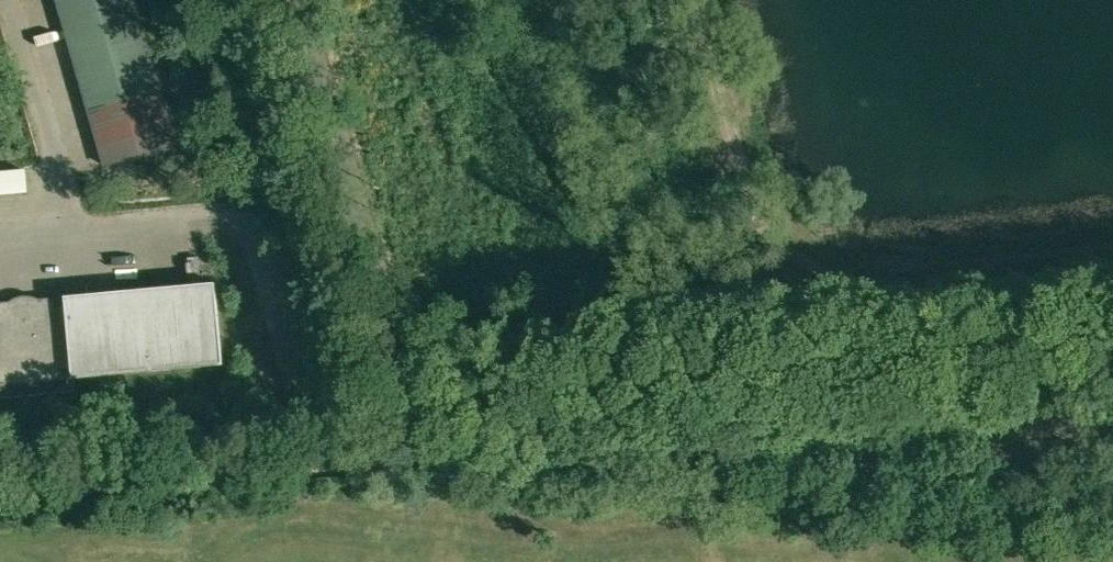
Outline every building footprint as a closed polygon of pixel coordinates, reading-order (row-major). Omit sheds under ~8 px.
[(105,165),(175,145),(134,0),(57,0),(105,165)] [(26,192),(23,169),(0,171),(0,195),(26,192)] [(30,217),(30,203),(11,204),(12,217),(30,217)] [(75,378),(224,364),(216,282),(0,303),(0,385),(75,378)] [(0,385),(0,397),(76,390),(75,378),(0,385)]
